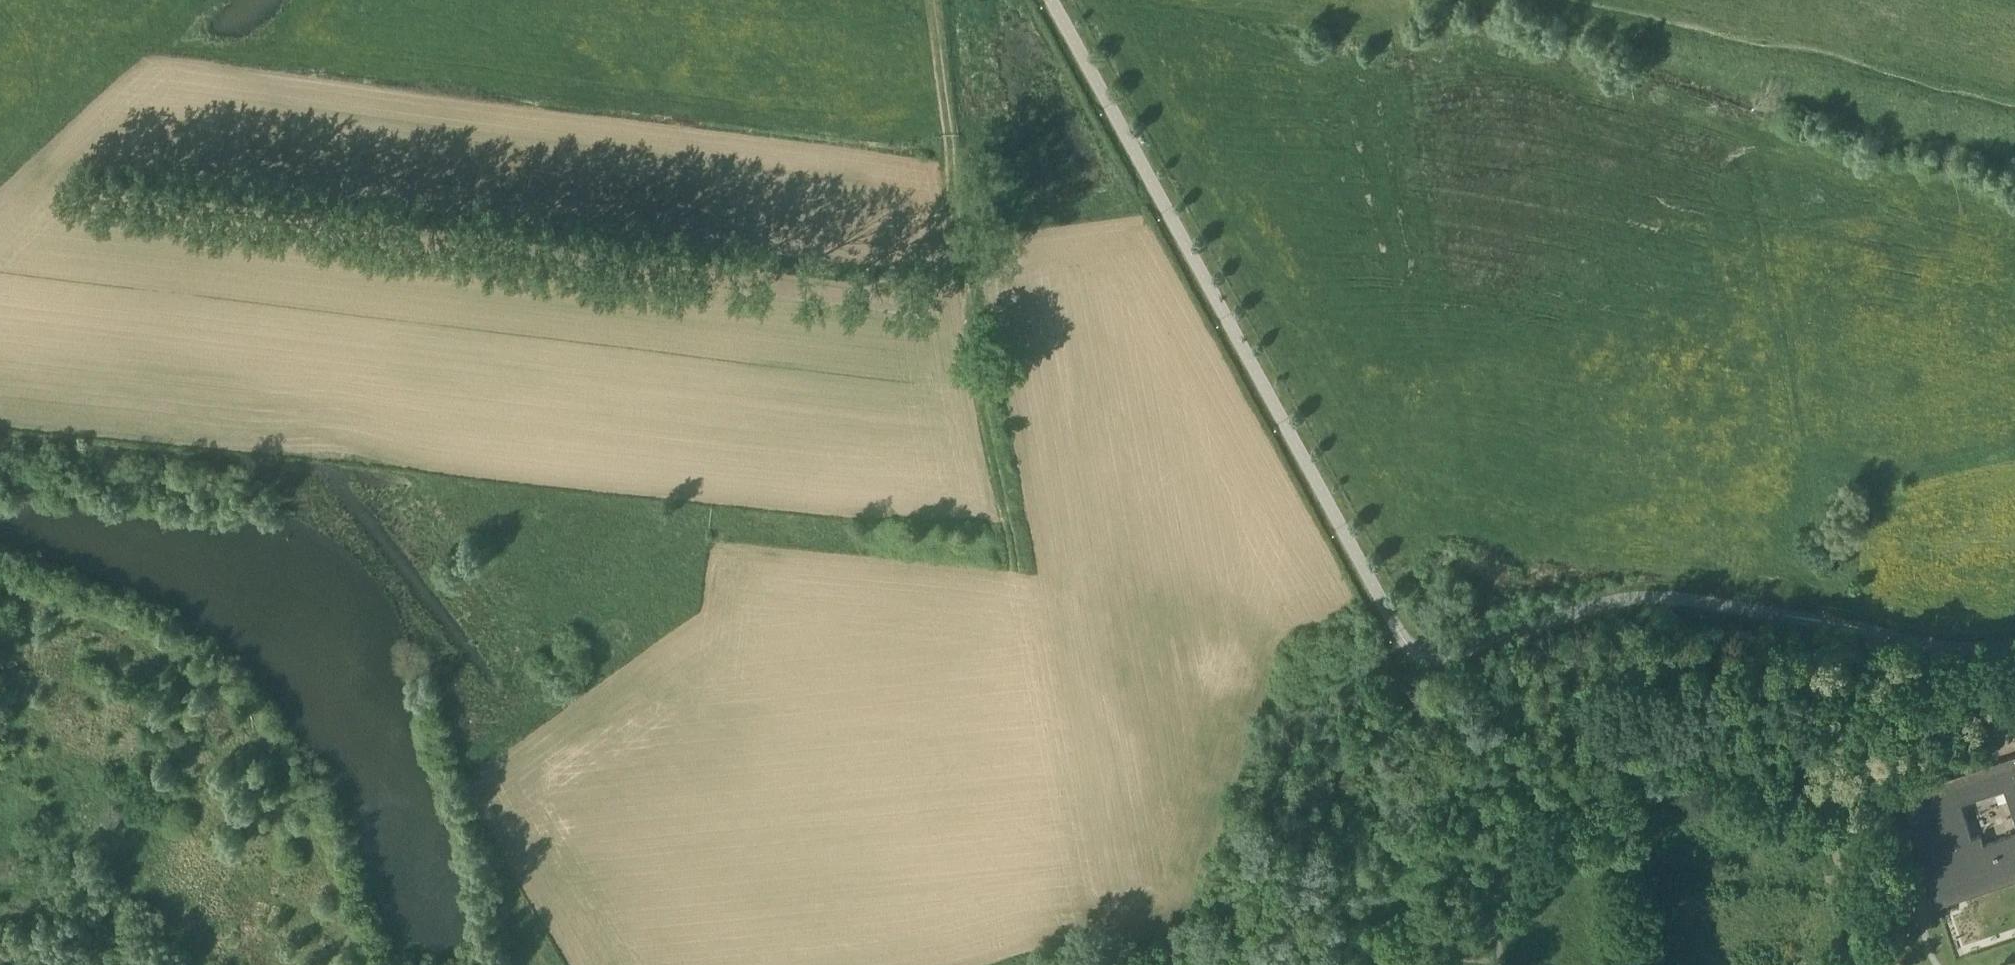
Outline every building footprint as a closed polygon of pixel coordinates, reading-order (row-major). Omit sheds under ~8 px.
[(1928,784),(1929,786),(1903,795),(1940,905),(2014,880),(2014,833),(1985,843),(1982,834),(1973,837),(1961,803),(2006,788),(2014,814),(2014,755),(1928,784)]
